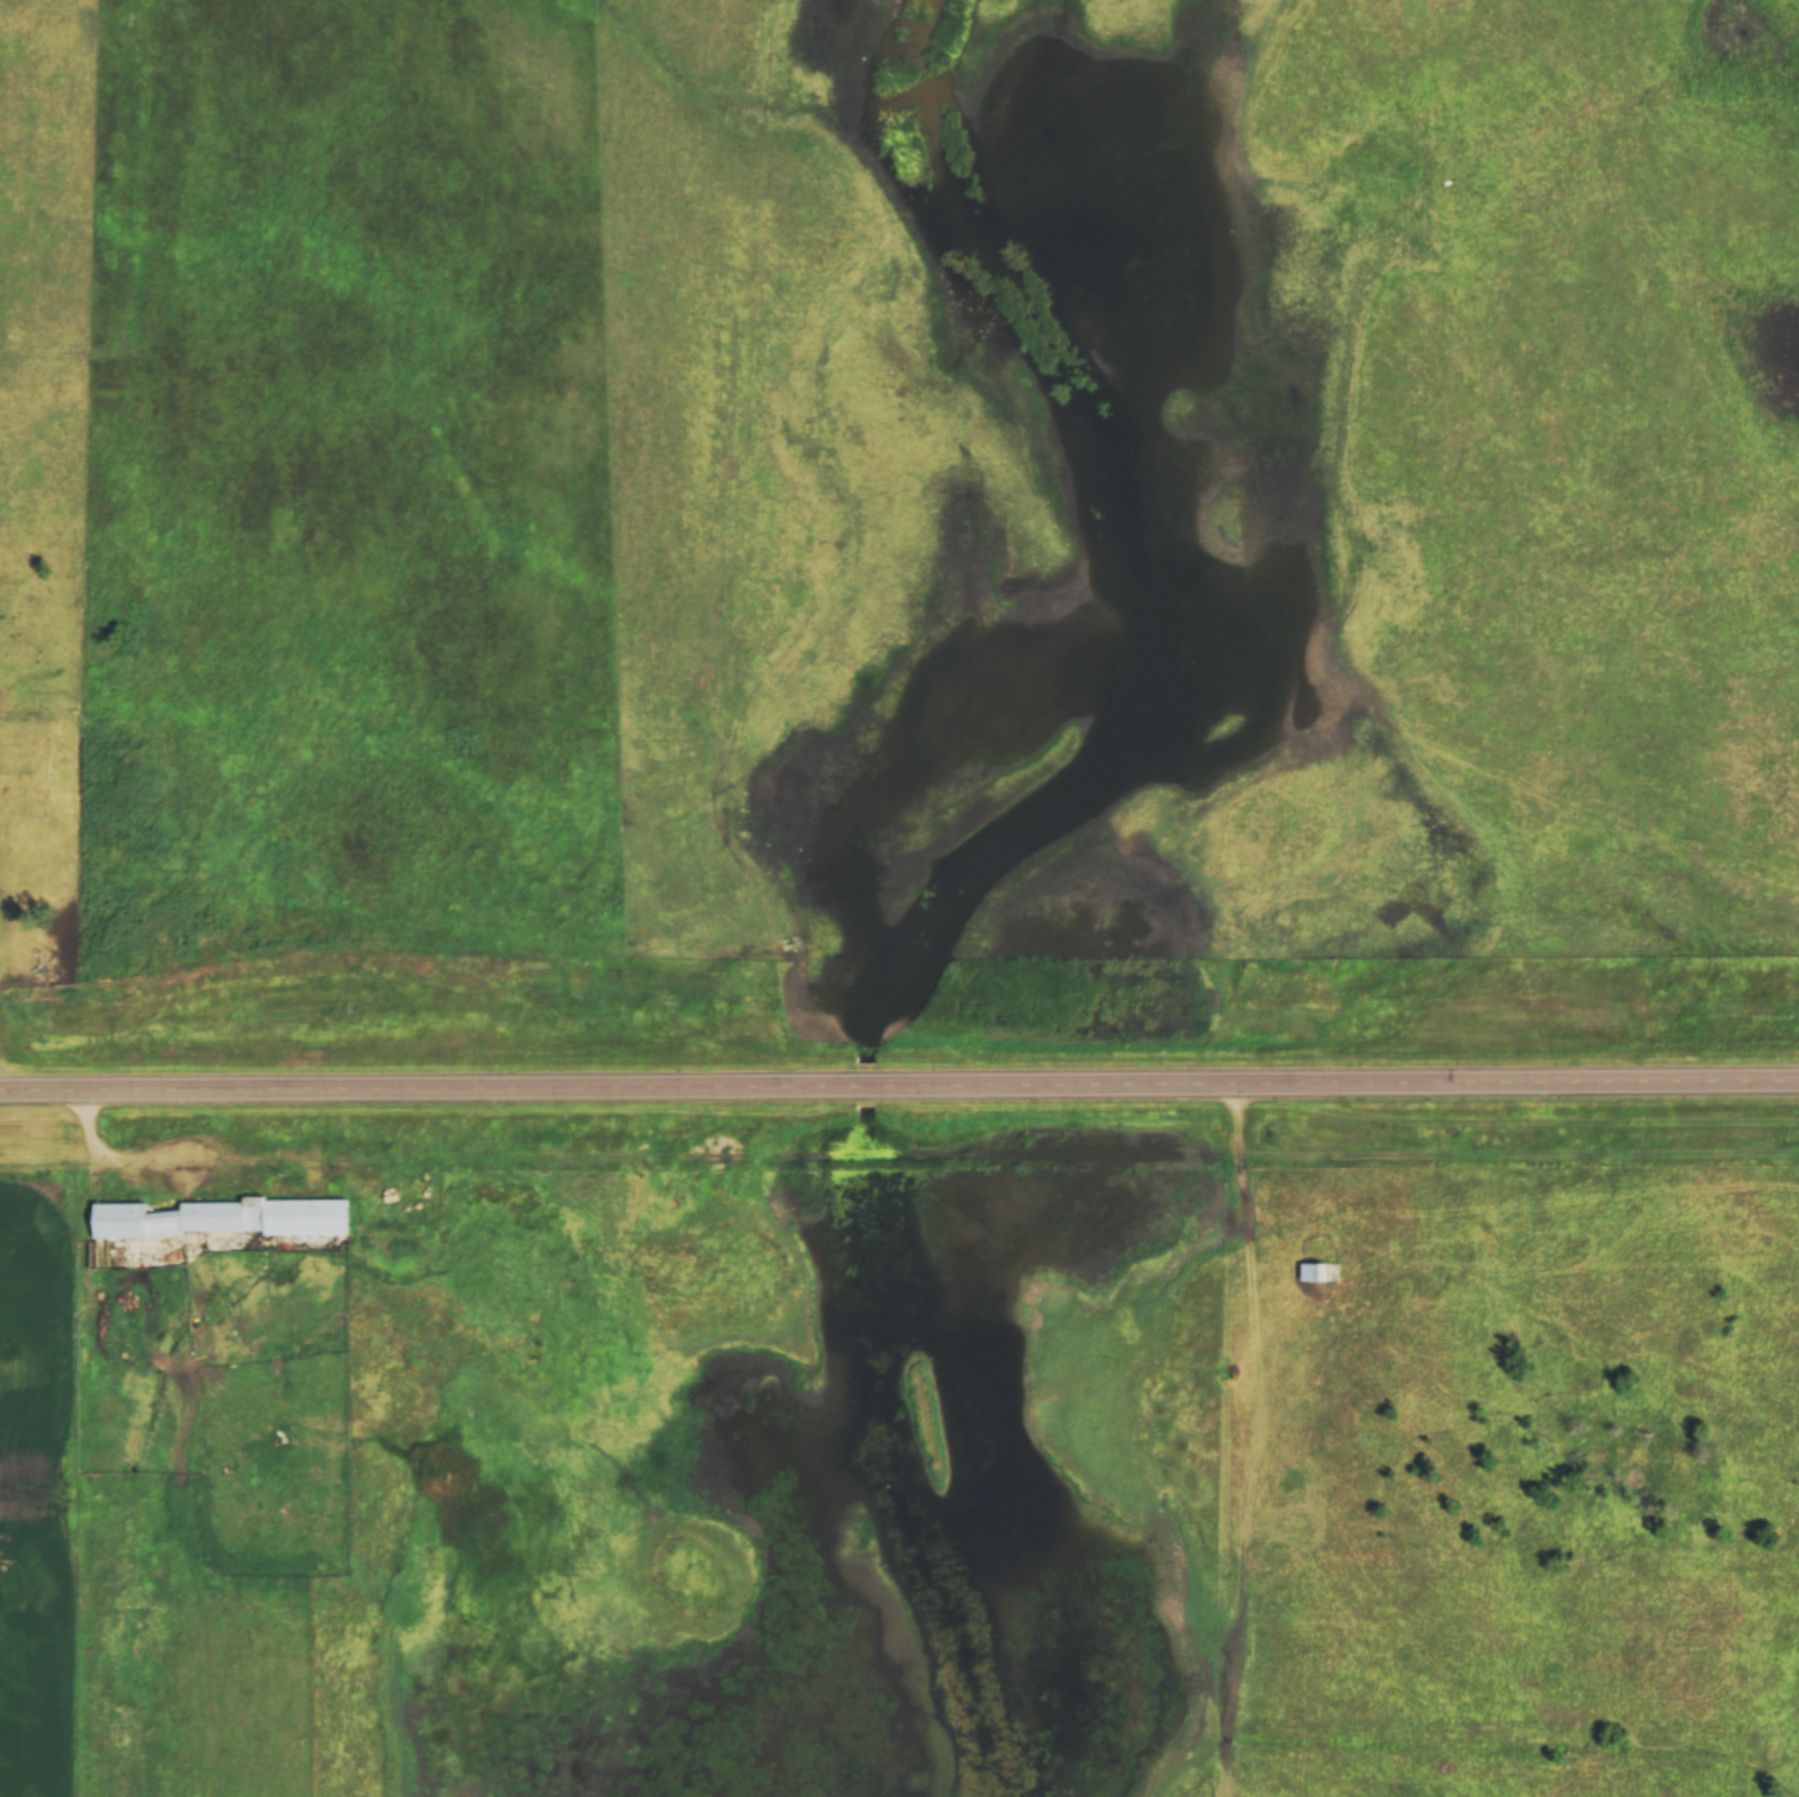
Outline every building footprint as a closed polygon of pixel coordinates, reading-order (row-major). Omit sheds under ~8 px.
[(94,1204),(95,1236),(346,1231),(345,1196),(241,1198),(241,1201),(180,1202),(180,1211),(146,1212),(146,1203),(94,1204)] [(1301,1281),(1329,1281),(1329,1264),(1301,1264),(1301,1281)]
